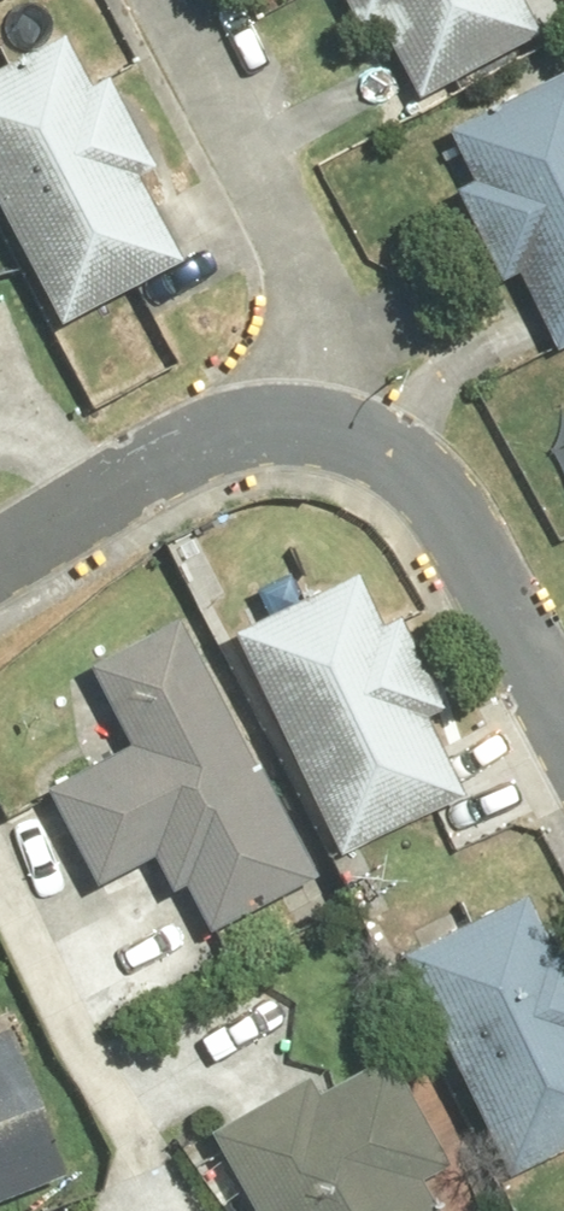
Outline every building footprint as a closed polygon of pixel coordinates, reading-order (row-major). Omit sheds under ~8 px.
[(401,62),(519,0),(368,0),(401,62)] [(529,7),(405,69),(430,119),(409,130),(457,224),(478,214),(516,290),(563,266),(563,76),(529,7)] [(0,66),(0,198),(64,321),(187,257),(143,172),(162,162),(115,72),(96,82),(69,31),(0,66)] [(539,343),(563,394),(563,331),(539,343)] [(546,406),(563,444),(563,397),(546,406)] [(362,567),(235,623),(338,857),(466,801),(427,712),(452,702),(411,608),(385,619),(362,567)] [(198,612),(92,660),(127,737),(46,773),(93,876),(152,849),(172,892),(193,883),(214,928),(320,880),(198,612)] [(405,944),(509,1173),(563,1148),(563,934),(553,939),(530,888),(405,944)] [(69,1177),(16,1027),(0,1033),(0,1201),(69,1177)] [(210,1126),(258,1210),(447,1210),(425,1173),(451,1159),(389,1047),(318,1086),(309,1071),(210,1126)]
